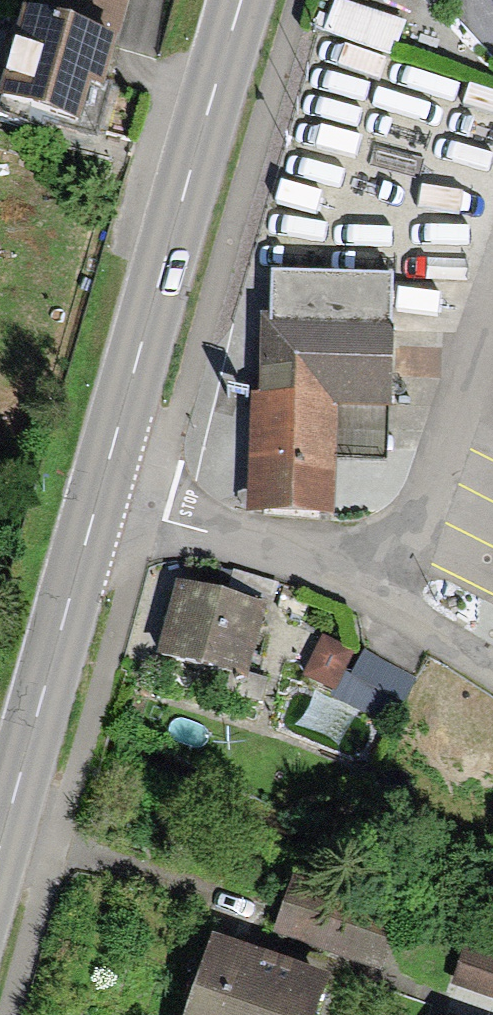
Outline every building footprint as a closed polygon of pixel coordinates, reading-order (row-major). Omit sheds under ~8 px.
[(0,104),(0,124),(76,147),(122,0),(32,0),(0,104)] [(390,309),(261,307),(257,507),(335,509),(337,383),(388,384),(390,309)] [(250,618),(170,596),(151,662),(231,685),(250,618)] [(388,929),(279,895),(265,939),(374,973),(388,929)] [(451,957),(439,996),(492,1013),(492,969),(451,957)] [(194,959),(176,1014),(304,1014),(310,997),(194,959)]
